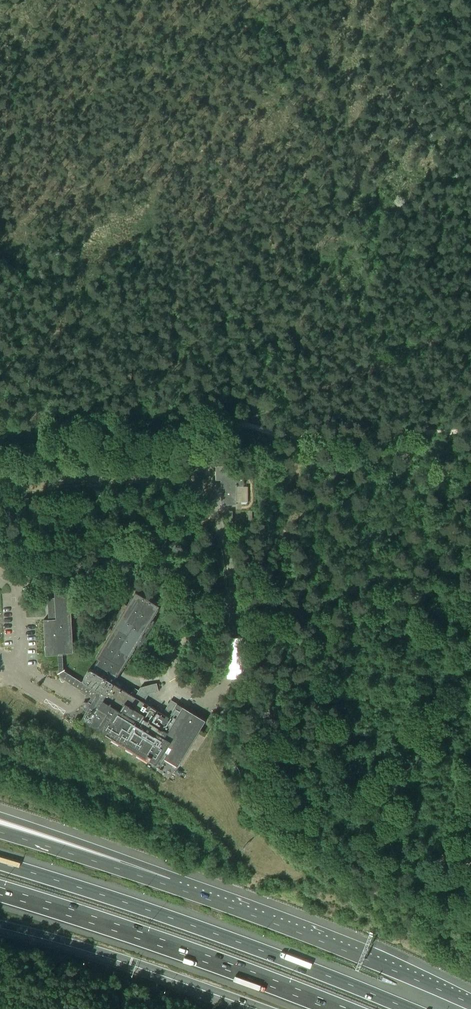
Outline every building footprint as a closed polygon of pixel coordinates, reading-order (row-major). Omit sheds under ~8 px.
[(236,471),(235,471),(227,471),(227,466),(216,466),(216,480),(221,480),(221,504),(236,505),(237,487),(244,487),(244,481),(236,481),(236,471)] [(55,590),(55,594),(55,597),(48,597),(49,619),(44,619),(46,655),(58,654),(59,672),(60,677),(91,696),(91,697),(89,701),(88,701),(82,703),(84,709),(86,710),(82,718),(113,737),(112,740),(147,762),(149,759),(157,764),(163,753),(166,755),(164,758),(178,766),(205,720),(177,703),(169,717),(165,714),(145,702),(149,693),(159,690),(157,682),(141,686),(135,696),(113,683),(114,682),(113,682),(136,645),(139,647),(140,645),(141,645),(146,636),(148,632),(149,632),(154,623),(155,620),(152,618),(160,606),(136,591),(128,604),(125,603),(123,605),(117,614),(118,614),(116,618),(115,617),(109,627),(110,627),(109,629),(112,631),(96,657),(98,658),(92,669),(91,669),(90,669),(89,670),(84,677),(84,678),(84,680),(82,681),(64,670),(63,652),(73,652),(70,589),(55,590)] [(167,711),(165,714),(169,717),(177,703),(171,699),(165,710),(167,711)] [(236,730),(224,710),(220,712),(232,732),(236,730)]
